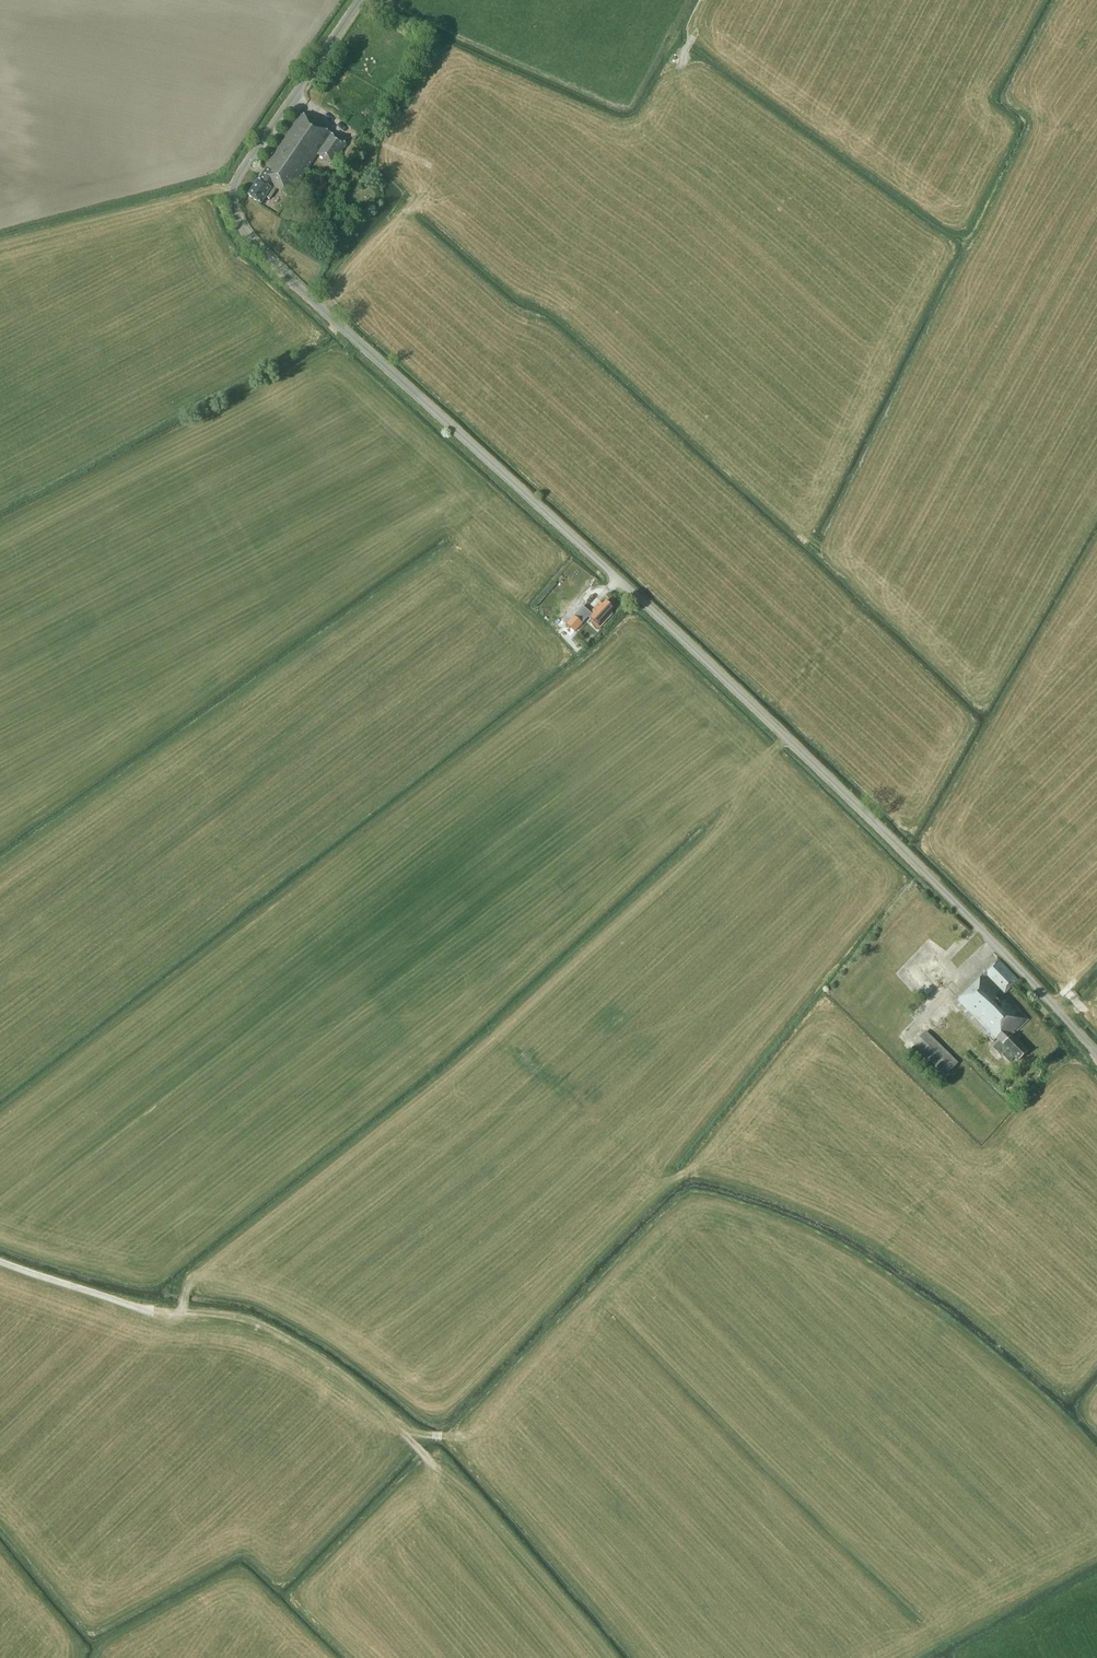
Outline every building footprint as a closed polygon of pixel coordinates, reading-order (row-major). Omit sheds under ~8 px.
[(347,144),(299,112),(262,166),(266,168),(248,195),(261,204),(273,186),(289,197),(318,154),(333,165),(347,144)] [(601,602),(591,593),(581,604),(586,608),(585,609),(591,614),(588,617),(600,627),(612,614),(610,611),(614,607),(606,600),(601,605),(600,604),(601,602)] [(1019,980),(999,960),(955,1003),(992,1041),(996,1038),(999,1041),(992,1047),(1001,1056),(1002,1055),(1009,1063),(1015,1057),(1018,1061),(1028,1051),(1012,1035),(1029,1019),(1004,994),(1019,980)] [(964,1056),(932,1024),(913,1044),(907,1050),(917,1059),(923,1054),(945,1076),(964,1056)]
